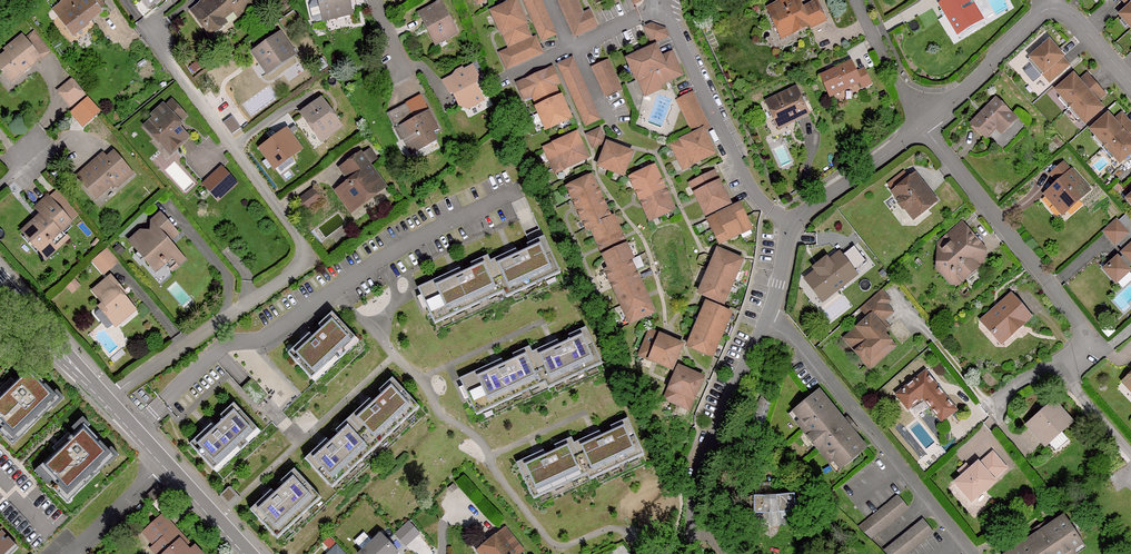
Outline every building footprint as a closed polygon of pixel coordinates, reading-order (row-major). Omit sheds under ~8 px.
[(54,8),(58,15),(78,1),(78,0),(64,0),(54,8)] [(72,33),(86,23),(84,19),(98,9),(92,0),(79,0),(78,1),(58,15),(72,33)] [(103,5),(100,0),(92,0),(98,9),(103,5)] [(255,0),(233,0),(231,1),(231,0),(210,0),(205,4),(204,3),(192,12),(209,34),(225,21),(222,17),(234,8),(241,17),(257,4),(255,0)] [(284,10),(291,5),(288,0),(283,0),(279,3),(284,10)] [(323,17),(338,13),(338,15),(351,12),(348,0),(311,0),(310,2),(313,16),(317,18),(323,17)] [(538,0),(523,0),(541,40),(554,34),(538,0)] [(574,0),(560,0),(558,1),(574,36),(595,26),(588,12),(580,15),(574,0)] [(775,24),(778,23),(783,33),(793,28),(808,22),(810,27),(825,20),(816,1),(801,7),(798,0),(796,0),(787,4),(786,0),(781,0),(769,6),(771,12),(770,13),(775,24)] [(972,0),(950,0),(944,3),(959,29),(981,16),(972,0)] [(1130,5),(1128,6),(1119,14),(1130,28),(1130,0),(1127,0),(1130,5)] [(522,17),(515,1),(491,12),(498,27),(499,27),(508,46),(529,36),(520,17),(522,17)] [(456,32),(440,2),(419,13),(435,43),(456,32)] [(86,23),(101,12),(98,9),(84,19),(86,23)] [(941,18),(954,39),(960,35),(948,15),(941,18)] [(810,27),(808,22),(793,28),(795,33),(810,27)] [(651,43),(666,36),(664,30),(660,29),(658,34),(648,31),(650,25),(644,28),(651,43)] [(660,29),(650,25),(648,31),(658,34),(660,29)] [(3,69),(11,80),(24,70),(22,67),(28,63),(29,65),(40,57),(32,46),(39,40),(33,32),(17,45),(15,42),(5,49),(7,52),(0,58),(0,61),(5,67),(3,69)] [(294,54),(280,34),(254,52),(267,70),(281,60),(282,62),(294,54)] [(540,52),(534,38),(500,54),(506,68),(540,52)] [(51,54),(39,40),(32,46),(40,57),(43,61),(51,54)] [(1054,55),(1045,45),(1026,62),(1030,66),(1019,75),(1029,86),(1039,78),(1045,85),(1061,71),(1050,58),(1054,55)] [(660,58),(654,46),(626,59),(636,79),(638,79),(645,94),(659,88),(657,85),(680,74),(671,53),(660,58)] [(1058,60),(1054,55),(1050,58),(1061,71),(1064,69),(1057,61),(1058,60)] [(597,118),(571,59),(558,65),(585,124),(597,118)] [(619,89),(606,61),(592,68),(605,95),(619,89)] [(821,76),(829,93),(836,89),(837,91),(859,81),(862,87),(870,83),(864,69),(856,73),(851,61),(821,76)] [(460,105),(468,108),(485,99),(476,81),(477,75),(473,66),(445,81),(450,92),(454,93),(460,105)] [(523,98),(532,94),(553,85),(557,83),(551,68),(517,84),(523,98)] [(1077,83),(1072,76),(1054,91),(1059,97),(1057,99),(1060,104),(1066,110),(1094,86),(1087,78),(1080,85),(1077,83)] [(1087,78),(1085,76),(1077,83),(1080,85),(1087,78)] [(85,94),(73,78),(68,82),(74,89),(64,97),(71,106),(85,94)] [(74,89),(68,82),(58,90),(64,97),(74,89)] [(561,103),(553,85),(532,94),(540,113),(539,113),(546,129),(570,118),(562,102),(561,103)] [(1101,93),(1094,86),(1066,110),(1076,121),(1078,119),(1083,125),(1101,109),(1095,103),(1093,100),(1101,93)] [(796,87),(767,101),(777,123),(795,114),(797,118),(808,112),(796,87)] [(703,130),(708,127),(691,93),(677,100),(694,134),(703,130)] [(1103,96),(1101,93),(1093,100),(1095,103),(1103,96)] [(422,147),(423,147),(432,141),(436,139),(432,132),(435,130),(433,125),(435,124),(428,111),(429,110),(421,95),(393,110),(400,124),(395,127),(401,138),(403,138),(410,152),(421,145),(422,147)] [(98,111),(88,99),(73,111),(84,124),(98,111)] [(340,125),(321,99),(302,113),(311,125),(314,124),(323,137),(340,125)] [(1006,127),(1015,117),(996,99),(972,122),(985,137),(996,126),(1000,122),(1006,127)] [(183,114),(171,101),(164,106),(176,120),(183,114)] [(154,136),(157,134),(172,150),(181,141),(179,138),(185,133),(176,124),(178,122),(176,120),(164,106),(162,105),(153,113),(155,116),(145,126),(154,136)] [(388,113),(395,127),(400,124),(393,110),(388,113)] [(777,123),(779,127),(797,118),(795,114),(777,123)] [(1112,122),(1106,115),(1089,131),(1094,137),(1092,139),(1095,143),(1101,149),(1129,125),(1122,117),(1114,124),(1112,122)] [(1122,117),(1120,115),(1112,122),(1114,124),(1122,117)] [(1001,132),(1006,127),(1000,122),(996,126),(1001,132)] [(1129,125),(1101,149),(1110,160),(1113,158),(1118,164),(1130,153),(1130,143),(1130,142),(1128,139),(1130,137),(1130,128),(1129,125)] [(277,170),(308,150),(292,126),(261,146),(277,170)] [(694,134),(671,144),(682,168),(714,153),(703,130),(694,134)] [(595,145),(601,143),(595,131),(590,134),(595,145)] [(187,136),(185,133),(179,138),(181,141),(187,136)] [(587,157),(575,133),(544,148),(555,172),(587,157)] [(595,145),(590,134),(587,135),(592,146),(595,145)] [(436,149),(432,141),(423,147),(427,154),(436,149)] [(631,152),(606,143),(598,165),(622,175),(631,152)] [(367,163),(374,157),(368,150),(361,155),(367,163)] [(113,152),(106,158),(110,163),(117,156),(113,152)] [(373,195),(384,187),(367,163),(361,155),(360,153),(346,163),(355,176),(349,180),(337,189),(350,207),(371,191),(373,195)] [(77,176),(85,185),(87,183),(97,194),(107,185),(117,186),(132,173),(117,156),(110,163),(106,158),(102,154),(77,176)] [(346,163),(340,168),(349,180),(355,176),(346,163)] [(1085,189),(1063,164),(1052,174),(1059,182),(1048,192),(1064,212),(1079,198),(1077,196),(1085,189)] [(653,166),(629,177),(649,220),(673,209),(653,166)] [(233,182),(219,168),(204,184),(218,198),(233,182)] [(729,203),(713,172),(690,183),(705,214),(729,203)] [(907,208),(913,216),(918,212),(922,213),(927,209),(926,207),(935,201),(915,175),(908,178),(904,172),(888,184),(901,200),(900,203),(904,208),(907,208)] [(590,227),(598,245),(621,235),(612,216),(610,218),(590,176),(567,186),(586,229),(590,227)] [(95,196),(97,194),(87,183),(85,185),(95,196)] [(1087,191),(1085,189),(1077,196),(1079,198),(1087,191)] [(303,197),(310,206),(318,199),(312,191),(303,197)] [(352,210),(373,195),(371,191),(350,207),(352,210)] [(23,231),(40,250),(50,242),(55,248),(67,237),(61,230),(70,221),(48,197),(36,207),(41,213),(44,216),(39,221),(36,218),(23,231)] [(304,210),(310,206),(303,197),(298,201),(304,210)] [(750,228),(739,204),(707,219),(719,243),(750,228)] [(176,263),(182,258),(168,242),(169,241),(165,235),(173,228),(160,213),(150,221),(150,226),(152,229),(148,233),(146,230),(141,229),(132,237),(139,245),(136,248),(151,265),(160,258),(161,261),(163,260),(165,263),(169,268),(175,263),(176,263)] [(1116,244),(1128,233),(1117,220),(1104,231),(1116,244)] [(962,281),(980,265),(975,259),(976,239),(961,222),(940,241),(947,249),(942,253),(940,269),(954,270),(962,281)] [(169,241),(177,233),(173,228),(165,235),(169,241)] [(1128,233),(1116,244),(1123,253),(1130,246),(1130,236),(1128,233)] [(489,260),(501,287),(503,292),(504,292),(533,279),(534,283),(545,278),(543,274),(557,267),(542,235),(525,243),(527,247),(517,253),(514,248),(489,260)] [(598,245),(601,251),(623,240),(621,235),(598,245)] [(129,240),(136,248),(139,245),(132,237),(129,240)] [(980,265),(984,262),(985,249),(976,239),(975,259),(980,265)] [(632,258),(623,240),(601,251),(609,268),(605,270),(629,322),(653,311),(629,260),(632,258)] [(46,257),(55,248),(50,242),(40,250),(46,257)] [(823,299),(855,274),(853,271),(866,261),(854,246),(841,255),(839,253),(828,261),(817,270),(820,273),(809,281),(820,296),(823,299)] [(1123,253),(1125,255),(1119,260),(1117,258),(1105,269),(1116,282),(1128,271),(1127,269),(1130,266),(1130,246),(1123,253)] [(106,248),(93,260),(103,271),(116,260),(106,248)] [(698,293),(708,297),(723,303),(741,260),(717,249),(698,293)] [(501,287),(489,260),(486,254),(469,262),(471,267),(460,272),(458,267),(416,286),(420,294),(425,306),(431,319),(477,298),(478,302),(489,297),(487,293),(501,287)] [(155,271),(165,263),(163,260),(161,261),(160,258),(151,265),(155,271)] [(828,261),(826,258),(815,266),(817,270),(828,261)] [(533,279),(504,292),(506,297),(559,272),(557,267),(543,274),(545,278),(534,283),(533,279)] [(959,283),(962,281),(954,270),(940,269),(951,283),(959,283)] [(817,270),(806,278),(809,281),(820,273),(817,270)] [(115,324),(133,309),(114,287),(117,285),(110,277),(94,290),(105,302),(100,307),(115,324)] [(809,281),(805,284),(816,299),(820,296),(809,281)] [(503,292),(501,287),(487,293),(489,297),(478,302),(477,298),(431,319),(433,323),(503,292)] [(845,338),(856,352),(859,350),(862,350),(870,359),(891,341),(884,333),(886,331),(885,330),(879,323),(882,320),(892,312),(885,304),(890,300),(881,290),(861,308),(869,317),(845,338)] [(425,306),(420,294),(416,296),(421,308),(425,306)] [(1004,330),(1009,336),(1030,317),(1012,295),(983,320),(995,333),(999,330),(1004,330)] [(720,308),(723,303),(708,297),(706,302),(720,308)] [(706,302),(687,345),(711,356),(730,312),(720,308),(706,302)] [(309,333),(287,352),(311,378),(335,356),(338,359),(346,352),(343,349),(355,338),(332,312),(318,324),(321,328),(312,337),(309,333)] [(888,327),(882,320),(879,323),(885,330),(888,327)] [(531,351),(542,378),(545,383),(574,370),(576,374),(586,369),(585,365),(599,358),(584,326),(567,334),(569,338),(558,343),(556,339),(531,351)] [(682,344),(650,330),(639,355),(671,368),(682,344)] [(999,330),(995,333),(1002,342),(1009,336),(1004,330),(999,330)] [(358,341),(355,338),(343,349),(346,352),(358,341)] [(859,350),(856,352),(870,367),(894,346),(891,341),(870,359),(862,350),(859,350)] [(542,378),(531,351),(528,345),(511,353),(513,358),(502,363),(500,358),(458,377),(461,385),(467,397),(473,410),(518,389),(520,393),(530,388),(529,384),(542,378)] [(311,378),(314,381),(338,359),(335,356),(311,378)] [(574,370),(545,383),(547,387),(601,363),(599,358),(585,365),(586,369),(576,374),(574,370)] [(31,365),(0,396),(0,426),(15,442),(62,396),(31,365)] [(688,409),(702,377),(678,366),(664,398),(688,409)] [(923,397),(942,421),(956,410),(925,372),(897,394),(908,409),(923,397)] [(352,461),(355,465),(363,457),(360,454),(395,422),(398,425),(406,417),(403,414),(416,403),(392,377),(378,389),(381,393),(372,401),(369,398),(335,429),(338,433),(329,441),(325,438),(304,457),(328,484),(352,461)] [(245,386),(259,402),(269,394),(255,378),(245,386)] [(473,410),(475,414),(545,383),(542,378),(529,384),(530,388),(520,393),(518,389),(473,410)] [(463,399),(467,397),(461,385),(458,387),(463,399)] [(857,429),(854,425),(850,428),(843,420),(819,392),(795,411),(802,420),(799,423),(830,461),(834,458),(840,466),(864,447),(853,433),(857,429)] [(764,424),(770,407),(760,398),(751,415),(764,424)] [(211,423),(189,443),(213,468),(214,468),(237,446),(240,449),(248,441),(245,438),(257,428),(233,402),(220,414),(223,418),(214,427),(211,423)] [(419,407),(416,403),(403,414),(406,417),(398,425),(395,422),(360,454),(363,457),(355,465),(352,461),(328,484),(331,488),(419,407)] [(1072,422),(1055,403),(1030,425),(1046,444),(1054,438),(1055,439),(1066,429),(1064,428),(1072,422)] [(764,424),(751,415),(745,426),(760,438),(761,435),(764,424)] [(572,442),(583,469),(586,474),(615,461),(617,465),(627,460),(626,456),(641,449),(626,417),(609,425),(611,429),(600,434),(598,430),(572,442)] [(854,425),(847,417),(843,420),(850,428),(854,425)] [(113,455),(84,424),(39,468),(68,498),(113,455)] [(260,431),(257,428),(245,438),(248,441),(260,431)] [(1059,449),(1070,437),(1065,433),(1054,445),(1059,449)] [(569,475),(583,469),(572,442),(570,436),(553,444),(555,449),(544,454),(542,449),(515,461),(530,494),(559,480),(561,484),(571,479),(569,475)] [(240,449),(237,446),(214,468),(216,471),(240,449)] [(643,454),(641,449),(626,456),(627,460),(617,465),(615,461),(586,474),(588,479),(643,454)] [(978,463),(970,470),(963,476),(955,482),(971,501),(994,481),(992,480),(1005,469),(993,454),(979,465),(978,463)] [(959,471),(963,476),(970,470),(966,465),(959,471)] [(270,488),(248,508),(272,534),(296,512),(299,515),(307,507),(304,504),(316,494),(293,468),(279,480),(282,484),(273,492),(270,488)] [(559,480),(530,494),(532,498),(586,474),(583,469),(569,475),(571,479),(561,484),(559,480)] [(768,482),(768,492),(779,491),(778,482),(768,482)] [(151,503),(163,492),(157,485),(146,497),(151,503)] [(236,496),(228,487),(218,496),(227,505),(236,496)] [(744,512),(737,520),(744,527),(797,525),(797,519),(804,519),(804,502),(807,500),(806,495),(802,490),(779,491),(768,492),(746,493),(746,512),(744,512)] [(272,534),(276,538),(320,498),(316,494),(304,504),(307,507),(299,515),(296,512),(272,534)] [(859,526),(871,537),(908,507),(899,496),(859,526)] [(164,517),(148,531),(160,544),(158,545),(154,549),(159,553),(201,553),(196,548),(191,553),(186,548),(181,543),(184,540),(164,517)] [(413,518),(397,532),(408,545),(424,532),(413,518)] [(1074,553),(1071,549),(1080,543),(1064,518),(1008,553),(1072,553),(1074,553)] [(888,553),(905,553),(932,532),(923,520),(885,551),(888,553)] [(503,528),(498,532),(501,535),(491,544),(488,541),(478,550),(482,553),(519,553),(517,551),(520,549),(503,528)] [(0,530),(0,553),(2,553),(13,543),(0,530)] [(160,544),(148,531),(146,533),(158,545),(160,544)] [(498,532),(488,541),(491,544),(501,535),(498,532)] [(376,534),(355,553),(389,553),(392,551),(376,534)] [(185,539),(184,540),(181,543),(186,548),(190,544),(185,539)] [(1074,553),(1083,547),(1080,543),(1071,549),(1074,553)]
